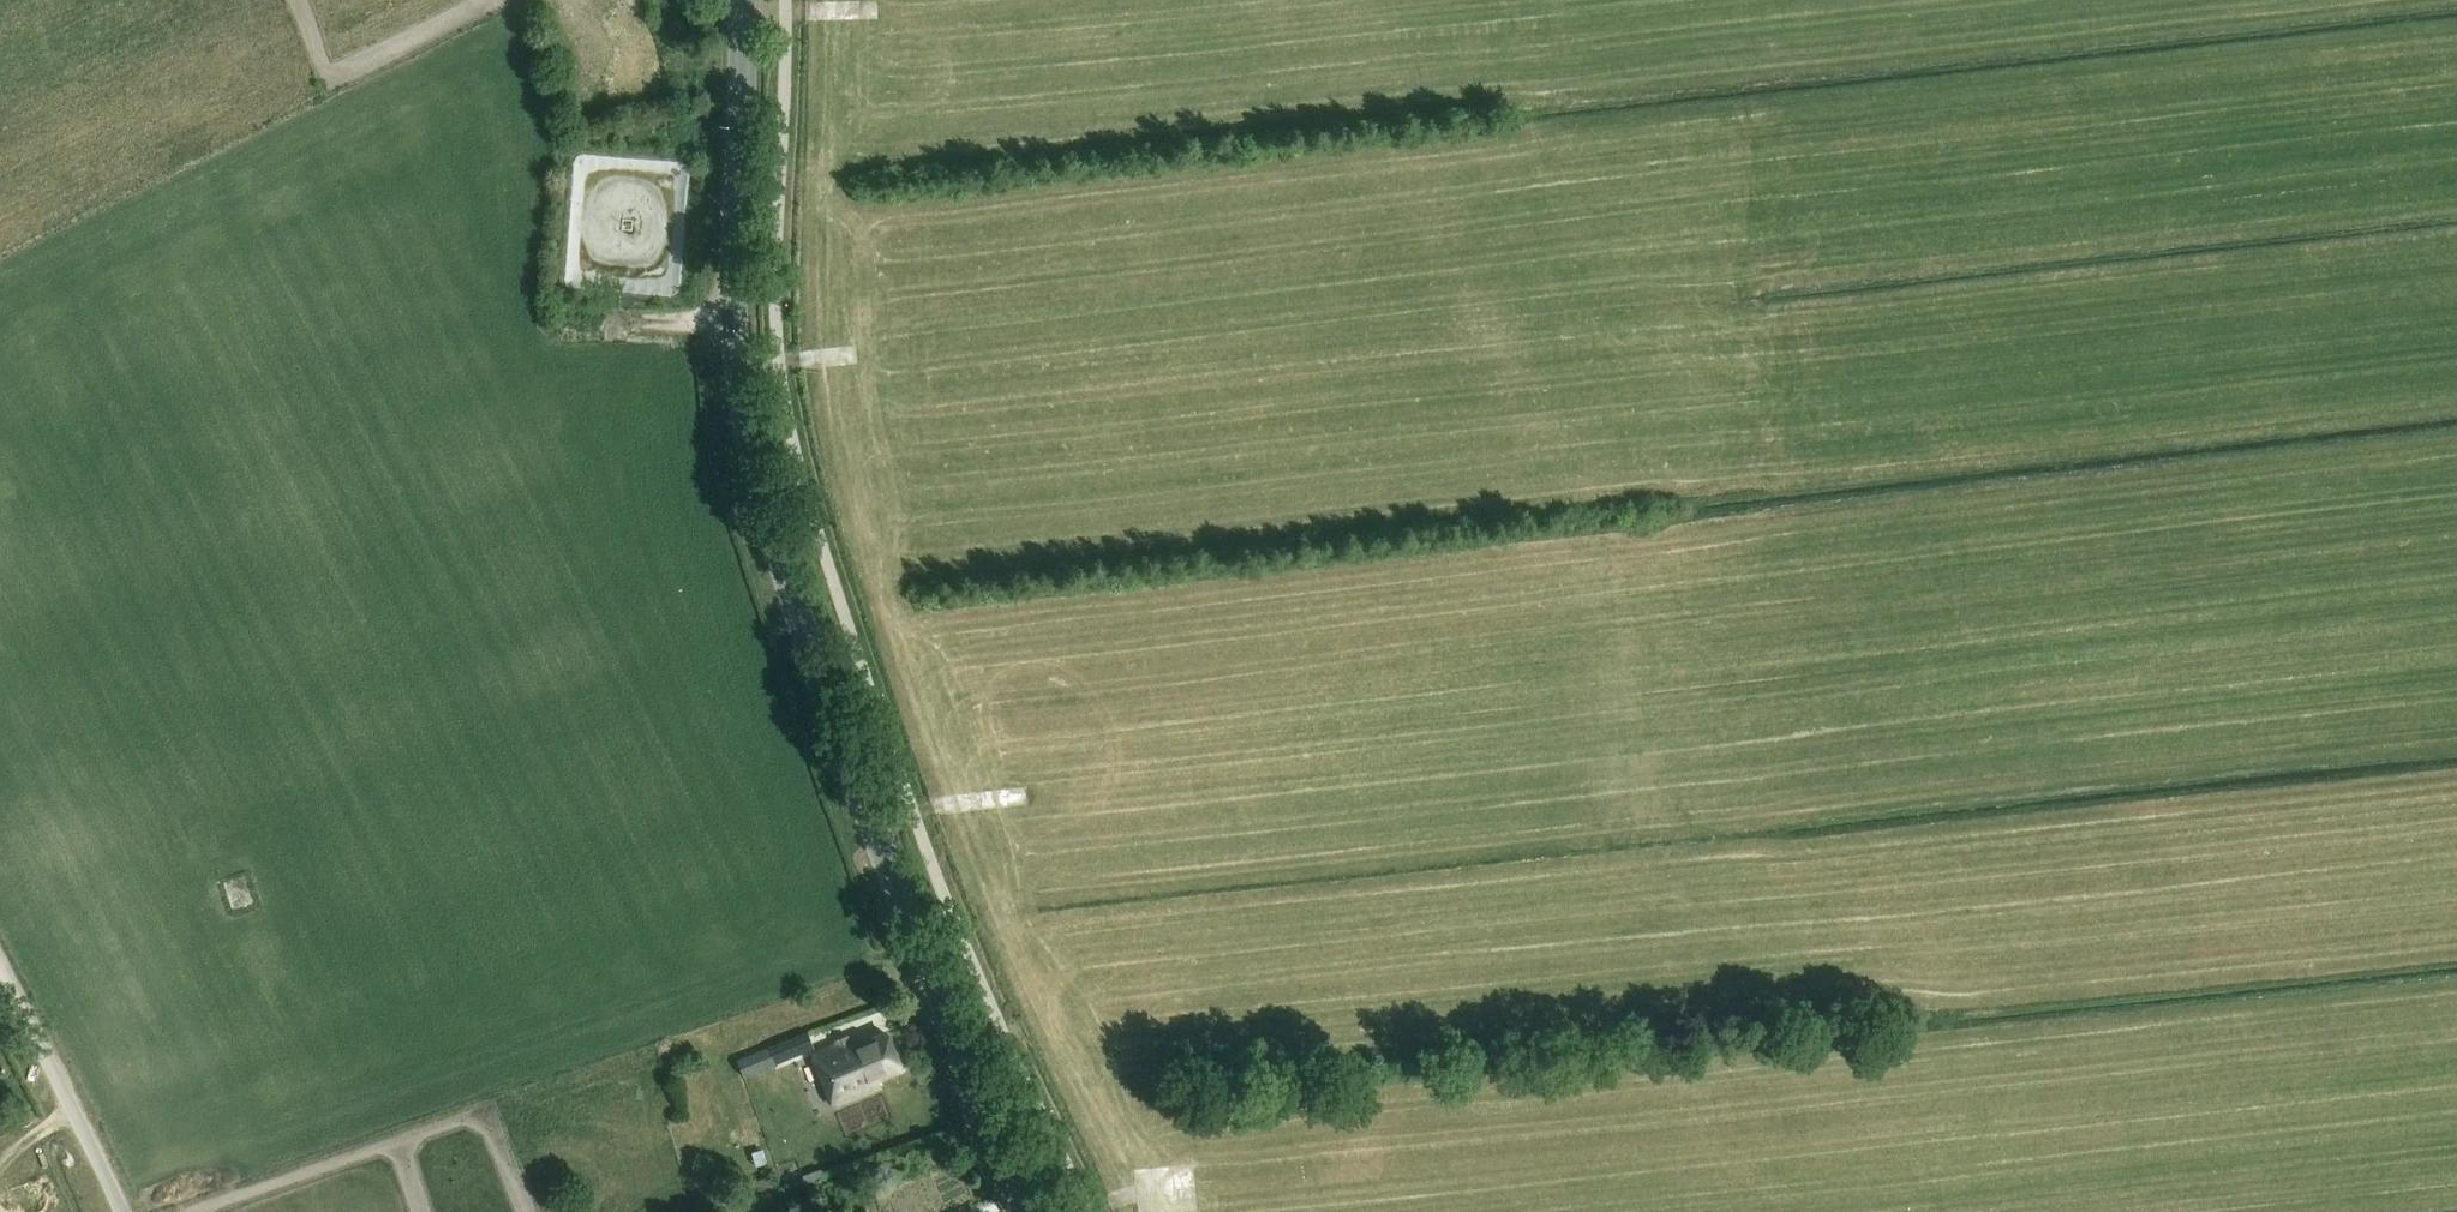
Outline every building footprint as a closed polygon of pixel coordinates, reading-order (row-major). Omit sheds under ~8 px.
[(876,1076),(900,1066),(885,1029),(856,1041),(854,1036),(813,1052),(833,1102),(879,1084),(876,1076)] [(791,1039),(797,1056),(816,1049),(809,1031),(791,1039)]
